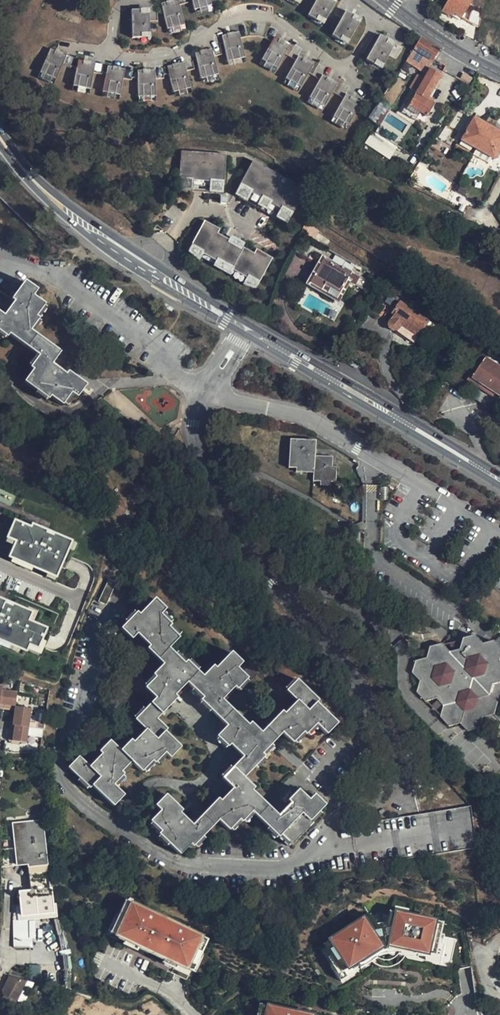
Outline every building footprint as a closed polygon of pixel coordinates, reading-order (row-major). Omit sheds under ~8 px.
[(161,3),(168,29),(184,25),(178,0),(174,0),(161,3)] [(210,0),(192,0),(195,9),(212,5),(210,0)] [(336,0),(316,0),(308,15),(323,24),(336,0)] [(459,21),(471,0),(449,0),(441,13),(447,17),(448,15),(459,21)] [(149,37),(149,9),(131,9),(132,38),(149,37)] [(467,24),(480,29),(482,14),(472,10),(467,24)] [(361,19),(345,11),(332,36),(347,44),(361,19)] [(239,31),(222,35),(228,61),(245,57),(239,31)] [(366,60),(382,69),(395,44),(379,35),(366,60)] [(290,45),(274,37),(261,60),(276,68),(290,45)] [(420,37),(412,51),(431,62),(438,50),(420,37)] [(66,56),(49,49),(39,73),(56,80),(66,56)] [(212,49),(195,53),(201,79),(218,75),(212,49)] [(408,57),(427,69),(431,62),(412,51),(408,57)] [(313,64),(298,56),(285,79),(300,87),(313,64)] [(95,63),(78,60),(73,86),(90,89),(95,63)] [(184,62),(167,66),(173,92),(191,88),(184,62)] [(125,69),(108,66),(102,92),(120,95),(125,69)] [(427,69),(410,99),(405,106),(407,108),(418,113),(426,118),(434,106),(424,100),(438,74),(427,69)] [(155,70),(137,70),(138,97),(155,96),(155,70)] [(337,83),(322,75),(309,98),(325,106),(337,83)] [(361,102),(346,94),(333,117),(348,125),(361,102)] [(378,123),(387,108),(378,103),(369,118),(378,123)] [(418,113),(407,108),(405,112),(415,118),(418,113)] [(460,141),(492,158),(499,142),(499,137),(471,120),(460,141)] [(391,158),(397,146),(372,132),(365,144),(391,158)] [(225,192),(226,153),(169,149),(166,187),(225,192)] [(306,187),(253,159),(233,194),(288,223),(306,187)] [(124,201),(119,207),(134,217),(139,211),(124,201)] [(242,284),(255,289),(273,257),(256,248),(254,253),(244,247),(246,242),(231,234),(230,238),(218,232),(220,228),(205,220),(187,253),(200,260),(214,266),(230,275),(242,284)] [(361,276),(341,266),(339,270),(322,261),(309,286),(319,292),(322,286),(338,295),(345,282),(356,287),(361,276)] [(9,334),(38,356),(30,368),(33,370),(24,382),(48,399),(50,396),(62,405),(71,393),(77,397),(86,385),(67,372),(66,375),(51,364),(60,352),(30,330),(38,319),(35,317),(44,305),(32,296),(37,290),(25,282),(12,300),(14,302),(4,316),(0,314),(0,332),(7,337),(9,334)] [(400,305),(383,329),(388,336),(393,339),(394,335),(413,349),(431,324),(400,305)] [(466,385),(476,390),(484,396),(497,404),(499,399),(499,379),(477,365),(466,385)] [(479,406),(484,396),(476,390),(469,399),(479,406)] [(289,439),(290,467),(299,467),(316,467),(316,472),(316,480),(324,480),(335,480),(341,480),(340,462),(335,463),(335,454),(315,454),(315,439),(289,439)] [(29,527),(12,520),(5,537),(14,540),(6,556),(56,577),(71,541),(53,533),(52,536),(38,530),(39,527),(30,524),(29,527)] [(31,567),(9,557),(8,562),(29,571),(31,567)] [(98,601),(106,605),(116,582),(108,579),(98,601)] [(253,788),(243,778),(264,756),(261,753),(281,733),(292,743),(302,732),(305,734),(314,724),(325,735),(335,724),(314,704),(317,701),(295,680),(285,691),(296,701),(284,714),(281,711),(261,733),(250,723),(248,725),(221,699),(233,687),(235,689),(246,679),(235,669),(241,663),(230,653),(215,670),(212,667),(202,677),(186,661),(183,664),(168,648),(177,638),(166,628),(169,626),(158,615),(164,609),(153,599),(138,616),(135,613),(120,629),(131,639),(136,634),(149,646),(146,649),(162,664),(153,675),(155,677),(145,687),(156,697),(151,702),(162,713),(176,698),(174,695),(186,682),(202,698),(200,700),(226,725),(216,735),(227,746),(229,744),(242,755),(222,778),(232,788),(220,801),(217,798),(191,825),(179,812),(181,810),(165,794),(155,805),(160,811),(151,821),(161,831),(159,834),(180,853),(189,844),(193,847),(218,819),(229,830),(239,819),(241,822),(251,811),(288,847),(311,823),(309,820),(322,806),(311,795),(307,799),(297,790),(287,800),(290,803),(277,815),(251,790),(253,788)] [(24,652),(27,646),(37,650),(45,631),(26,622),(29,614),(10,605),(9,607),(0,603),(0,641),(17,649),(24,652)] [(470,718),(473,706),(465,699),(467,687),(478,684),(487,691),(497,688),(499,677),(499,638),(496,635),(486,638),(478,631),(467,634),(465,644),(453,648),(445,641),(433,645),(431,656),(421,659),(418,672),(427,679),(425,689),(434,698),(444,695),(453,703),(451,713),(461,721),(470,718)] [(467,634),(445,641),(453,648),(465,644),(467,634)] [(0,641),(0,647),(13,653),(15,653),(16,652),(17,649),(0,641)] [(497,688),(487,691),(478,684),(467,687),(465,699),(473,706),(470,718),(479,725),(491,721),(494,710),(499,708),(499,690),(497,688)] [(1,705),(0,710),(15,712),(13,726),(11,725),(9,741),(28,743),(33,709),(16,707),(18,693),(3,691),(4,686),(0,686),(0,705),(1,705)] [(156,719),(162,713),(151,702),(134,720),(145,730),(156,740),(163,732),(166,729),(156,719)] [(180,747),(163,732),(156,740),(145,730),(133,742),(130,740),(120,750),(109,740),(99,751),(102,754),(89,767),(78,756),(68,767),(90,787),(92,785),(113,805),(123,795),(112,785),(123,774),(120,771),(130,761),(141,771),(151,760),(154,763),(163,753),(169,758),(180,747)] [(360,865),(477,848),(471,807),(354,825),(360,865)] [(17,848),(2,850),(2,867),(27,863),(29,875),(47,872),(39,820),(14,824),(17,848)] [(47,872),(29,875),(31,891),(19,893),(22,911),(23,918),(34,916),(54,913),(47,872)] [(110,931),(119,936),(133,906),(124,902),(110,931)] [(198,973),(212,944),(133,906),(119,936),(123,938),(151,951),(153,948),(167,955),(166,958),(194,971),(198,973)] [(22,911),(19,911),(17,952),(32,954),(34,916),(23,918),(22,911)] [(377,928),(369,915),(323,944),(330,955),(341,973),(379,948),(391,946),(435,955),(442,923),(389,911),(386,926),(377,928)] [(445,936),(440,935),(435,955),(391,946),(379,948),(341,973),(330,955),(324,958),(329,966),(326,968),(337,985),(352,975),(350,972),(357,967),(360,970),(372,962),(370,959),(372,958),(401,953),(403,953),(402,957),(417,960),(418,956),(426,958),(426,962),(443,966),(448,946),(443,945),(445,936)] [(153,948),(151,951),(123,938),(120,943),(149,957),(151,953),(165,960),(163,964),(191,977),(194,971),(166,958),(167,955),(153,948)] [(4,995),(17,1001),(28,981),(11,976),(4,988),(4,990),(4,991),(4,992),(4,993),(4,995)] [(0,1002),(12,1009),(17,1001),(4,995),(0,1002)] [(78,997),(66,1014),(139,1014),(78,997)] [(146,1004),(139,1014),(162,1014),(146,1004)] [(258,1004),(256,1014),(307,1014),(303,1014),(282,1010),(281,1014),(273,1012),(274,1008),(258,1004)]
